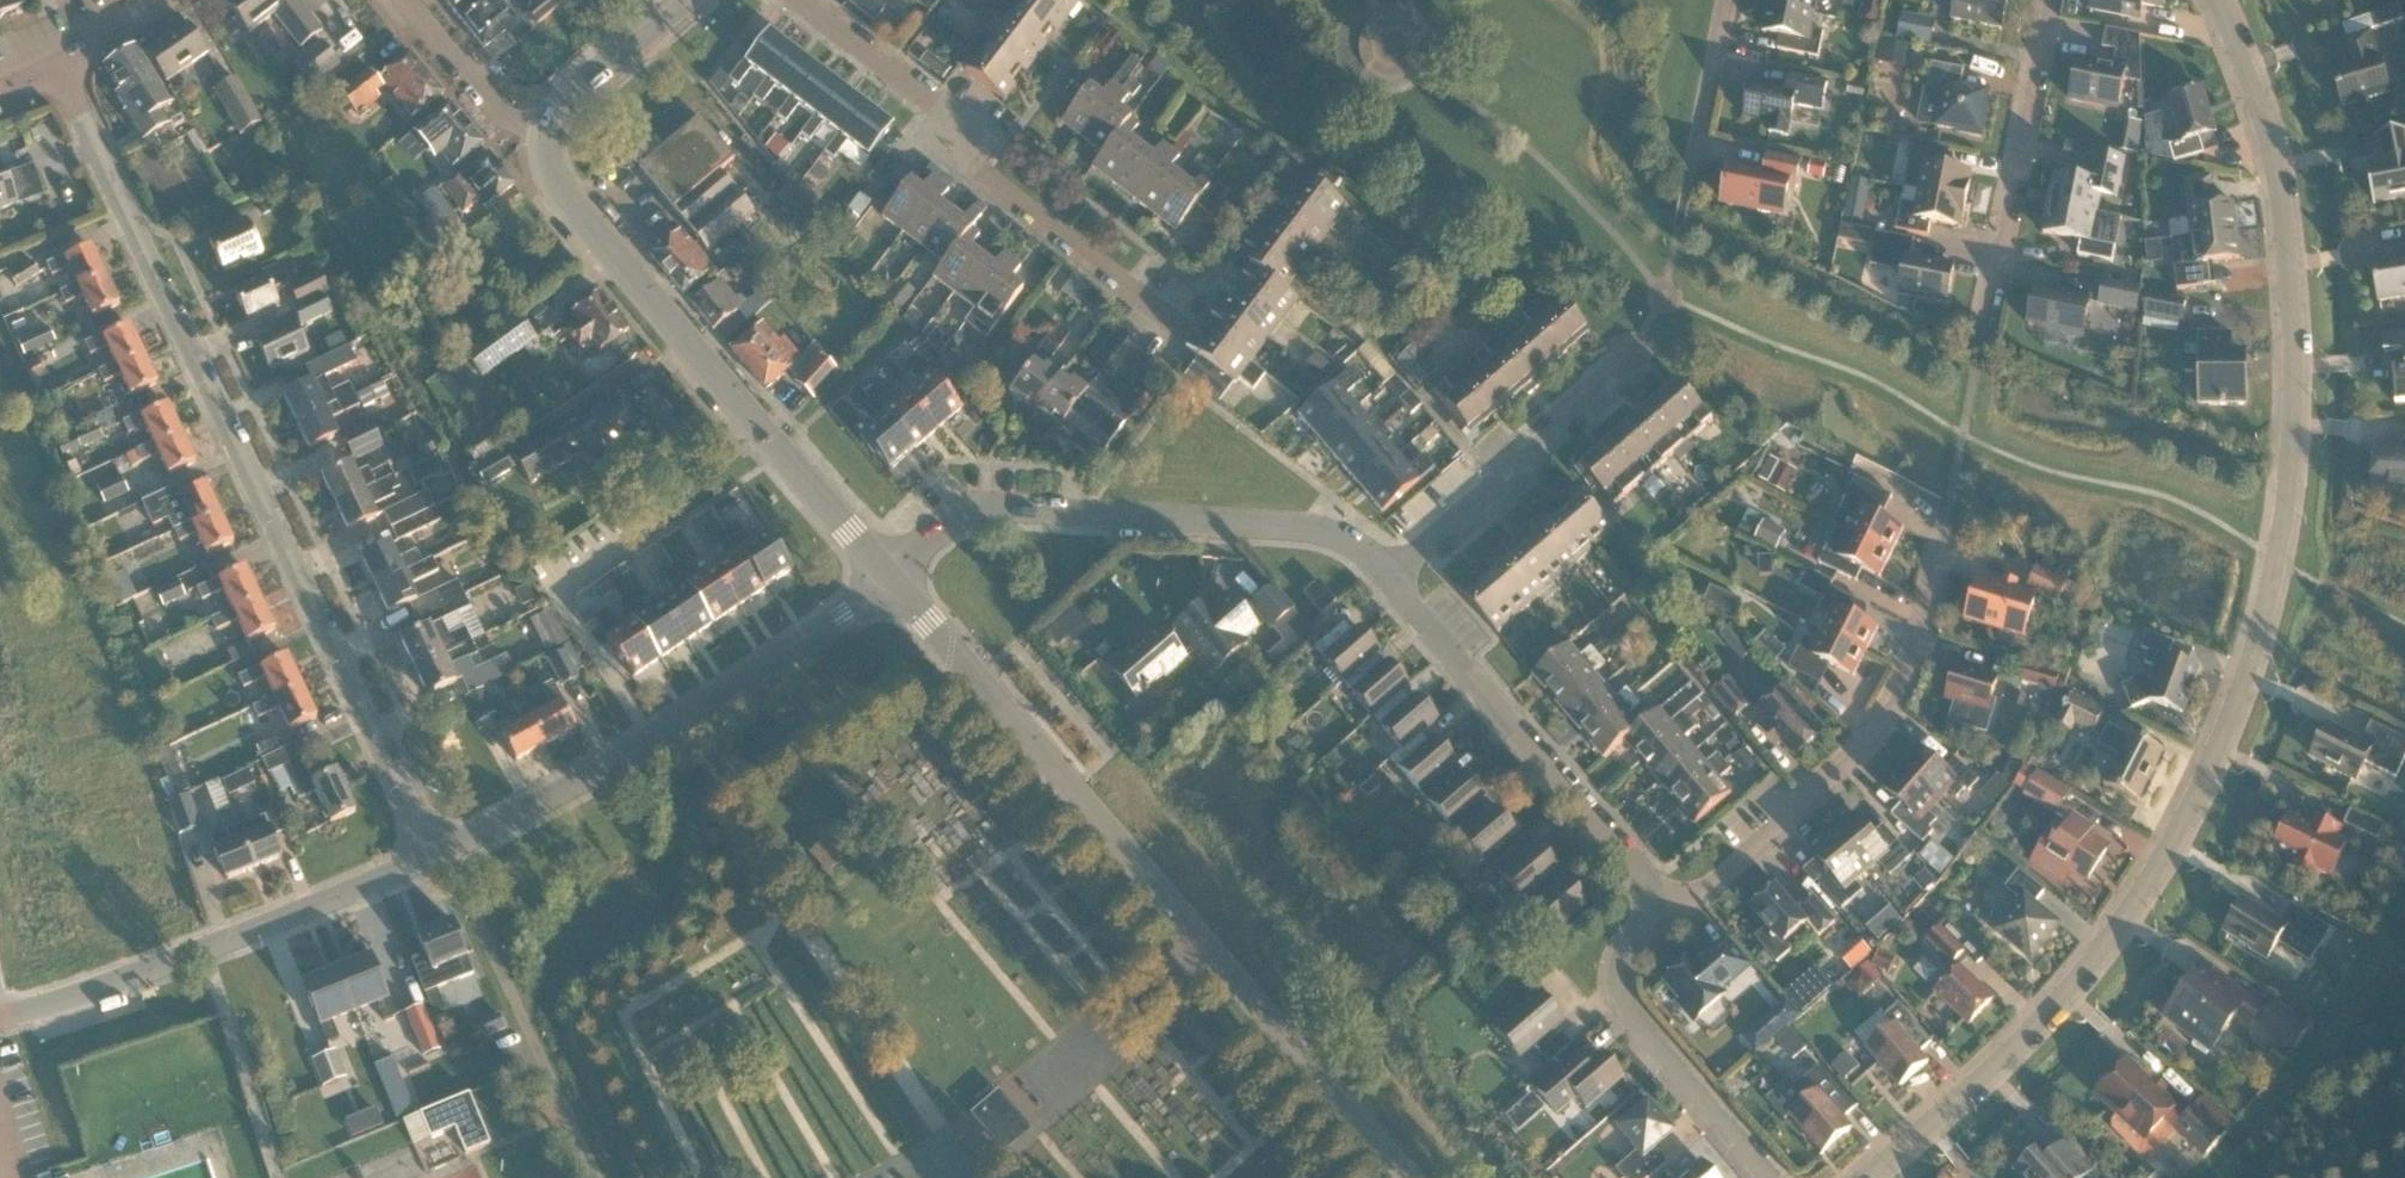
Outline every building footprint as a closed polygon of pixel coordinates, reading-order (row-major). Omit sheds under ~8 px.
[(30,4),(29,0),(0,0),(0,13),(30,4)] [(273,15),(299,49),(321,32),(296,0),(230,0),(225,4),(249,34),(273,15)] [(476,0),(444,0),(456,16),(476,0)] [(456,16),(482,49),(517,21),(499,0),(476,0),(456,16)] [(561,0),(544,0),(528,13),(537,24),(563,3),(561,0)] [(989,9),(1005,21),(1013,11),(999,0),(996,0),(989,9)] [(1013,11),(1020,2),(1017,0),(999,0),(1013,11)] [(1013,11),(1047,37),(1063,16),(1041,0),(1021,0),(1020,2),(1013,11)] [(1063,16),(1075,0),(1041,0),(1063,16)] [(1815,16),(1817,1),(1829,4),(1830,0),(1768,0),(1767,6),(1815,16)] [(1883,0),(1867,0),(1863,22),(1879,25),(1883,0)] [(1952,21),(2002,31),(2008,0),(1956,0),(1952,21)] [(2090,10),(2131,19),(2141,21),(2144,6),(2164,10),(2166,0),(2092,0),(2090,10)] [(1812,30),(1815,16),(1767,6),(1762,33),(1780,36),(1777,51),(1819,59),(1824,33),(1812,30)] [(2400,7),(2370,17),(2375,30),(2404,20),(2400,7)] [(2070,8),(2069,18),(2077,19),(2078,9),(2070,8)] [(1005,21),(995,34),(1030,60),(1047,37),(1013,11),(1005,21)] [(1896,39),(1931,47),(1936,21),(1902,14),(1896,39)] [(207,56),(185,25),(146,53),(167,84),(207,56)] [(2078,61),(2070,100),(2118,110),(2124,81),(2142,84),(2140,36),(2106,30),(2103,49),(2116,51),(2113,67),(2078,61)] [(745,65),(744,66),(751,71),(765,82),(769,85),(793,53),(769,34),(745,65)] [(970,34),(961,45),(977,57),(986,46),(970,34)] [(986,46),(977,57),(1012,84),(1030,60),(995,34),(986,46)] [(2344,107),(2390,93),(2381,60),(2379,60),(2371,34),(2340,43),(2347,70),(2334,74),(2344,107)] [(339,66),(320,42),(293,63),(312,87),(339,66)] [(1881,42),(1877,63),(1904,69),(1908,47),(1881,42)] [(145,143),(171,125),(161,110),(170,104),(133,49),(104,68),(120,91),(115,94),(127,112),(125,113),(145,143)] [(793,53),(769,85),(774,89),(789,100),(794,103),(818,72),(793,53)] [(442,94),(408,54),(379,77),(376,79),(370,71),(341,94),(355,115),(378,97),(373,92),(384,84),(412,118),(442,94)] [(742,63),(729,80),(738,87),(751,71),(744,66),(745,65),(742,63)] [(1959,134),(1982,138),(1987,115),(1985,114),(1989,92),(1961,86),(1964,70),(1932,64),(1927,90),(1943,93),(1937,127),(1959,132),(1959,134)] [(818,72),(794,103),(798,107),(813,119),(818,122),(842,90),(818,72)] [(1822,111),(1827,83),(1791,76),(1787,92),(1751,85),(1745,117),(1770,122),(1768,134),(1787,138),(1794,106),(1822,111)] [(212,93),(238,137),(258,125),(233,81),(212,93)] [(765,82),(753,99),(762,105),(774,89),(769,85),(765,82)] [(1866,88),(1850,84),(1848,95),(1864,98),(1866,88)] [(1085,87),(1057,122),(1080,140),(1108,104),(1095,94),(1085,87)] [(2200,139),(2214,135),(2200,89),(2169,99),(2182,143),(2170,147),(2175,163),(2205,155),(2200,139)] [(842,90),(818,122),(822,125),(837,137),(843,141),(867,109),(842,90)] [(1131,99),(1120,114),(1130,121),(1141,106),(1131,99)] [(789,100),(777,117),(786,123),(798,107),(794,103),(789,100)] [(744,108),(736,102),(730,111),(738,119),(745,109),(744,108)] [(442,155),(453,168),(481,145),(449,104),(420,127),(420,128),(436,147),(442,155)] [(1108,104),(1080,140),(1102,157),(1130,121),(1120,114),(1108,104)] [(867,109),(843,141),(846,143),(867,160),(891,128),(867,109)] [(1153,115),(1141,130),(1151,138),(1163,122),(1153,115)] [(2163,115),(2146,119),(2146,131),(2163,131),(2163,115)] [(637,170),(706,253),(753,213),(719,172),(733,161),(699,119),(637,170)] [(813,119),(801,135),(810,142),(822,125),(818,122),(813,119)] [(1130,121),(1102,157),(1123,173),(1151,138),(1141,130),(1130,121)] [(1163,122),(1151,138),(1161,146),(1173,130),(1163,122)] [(420,128),(414,134),(429,153),(435,160),(442,155),(436,147),(420,128)] [(2368,172),(2374,205),(2404,199),(2404,133),(2376,138),(2382,169),(2368,172)] [(837,137),(825,153),(832,159),(834,160),(837,155),(846,143),(843,141),(837,137)] [(1151,138),(1123,173),(1146,191),(1174,156),(1161,146),(1151,138)] [(780,139),(769,152),(779,161),(790,147),(780,139)] [(1909,162),(1904,189),(1920,193),(1967,201),(1971,183),(1968,182),(1970,174),(1942,168),(1945,154),(1912,147),(1909,162)] [(2050,189),(2047,204),(2098,214),(2101,197),(2118,200),(2126,160),(2094,154),(2089,182),(2055,175),(2052,190),(2050,189)] [(480,200),(485,207),(513,186),(489,155),(462,176),(459,172),(441,186),(462,214),(480,200)] [(1730,166),(1723,203),(1774,213),(1785,215),(1791,187),(1795,188),(1800,162),(1770,156),(1766,173),(1730,166)] [(1825,180),(1828,165),(1811,162),(1808,177),(1825,180)] [(1216,178),(1208,188),(1244,214),(1261,191),(1226,165),(1216,178)] [(1201,167),(1193,177),(1208,188),(1216,178),(1201,167)] [(905,170),(878,206),(889,214),(902,223),(928,188),(905,170)] [(16,205),(11,189),(6,177),(0,179),(0,211),(16,205)] [(1193,177),(1186,186),(1201,197),(1208,188),(1193,177)] [(2177,221),(2170,222),(2172,240),(2191,237),(2237,231),(2234,204),(2215,206),(2211,178),(2185,182),(2185,185),(2187,197),(2175,199),(2176,211),(2177,221)] [(1853,179),(1850,199),(1866,202),(1869,182),(1853,179)] [(790,214),(801,205),(787,186),(775,195),(790,214)] [(928,188),(902,223),(915,233),(923,240),(950,204),(928,188)] [(1201,197),(1191,212),(1226,238),(1244,214),(1208,188),(1201,197)] [(418,203),(443,236),(460,223),(435,190),(418,203)] [(1901,203),(1895,231),(1928,238),(1931,223),(1959,228),(1961,220),(1963,220),(1967,201),(1920,193),(1917,207),(1901,203)] [(1328,201),(1310,224),(1344,251),(1354,239),(1363,228),(1328,201)] [(950,204),(923,240),(933,247),(945,256),(967,228),(972,221),(950,204)] [(2046,219),(2043,233),(2081,241),(2078,256),(2113,263),(2114,264),(2123,219),(2098,214),(2047,204),(2044,218),(2046,219)] [(807,242),(822,229),(803,206),(788,219),(807,242)] [(858,222),(845,212),(827,234),(840,244),(858,222)] [(261,255),(246,222),(208,239),(224,273),(261,255)] [(1310,224),(1293,246),(1328,273),(1335,264),(1344,251),(1310,224)] [(945,256),(941,263),(953,272),(962,279),(988,244),(967,228),(945,256)] [(1363,228),(1354,239),(1370,250),(1378,240),(1363,228)] [(712,271),(679,231),(649,256),(667,278),(681,296),(712,271)] [(2183,266),(2174,267),(2177,290),(2206,287),(2203,263),(2241,259),(2237,231),(2191,237),(2193,254),(2182,256),(2183,266)] [(1954,267),(1938,264),(1911,259),(1915,240),(1876,233),(1870,266),(1903,272),(1899,295),(1947,304),(1954,267)] [(731,248),(748,268),(760,258),(744,238),(731,248)] [(923,240),(912,255),(922,263),(933,247),(923,240)] [(2149,241),(2150,264),(2171,263),(2170,240),(2149,241)] [(988,244),(962,279),(972,286),(984,295),(1010,260),(988,244)] [(1293,246),(1276,268),(1311,295),(1319,284),(1328,273),(1293,246)] [(52,277),(68,270),(71,275),(66,278),(70,289),(76,286),(78,290),(105,277),(91,249),(65,261),(63,257),(47,265),(52,277)] [(2380,302),(2404,298),(2404,259),(2374,264),(2380,302)] [(1010,260),(984,295),(997,305),(1007,313),(1033,278),(1010,260)] [(40,275),(33,263),(9,276),(16,288),(40,275)] [(1335,264),(1328,273),(1343,285),(1351,275),(1335,264)] [(287,285),(278,267),(263,274),(266,281),(235,295),(247,320),(278,304),(272,292),(287,285)] [(1276,268),(1259,290),(1293,317),(1304,303),(1311,295),(1276,268)] [(953,272),(942,287),(951,294),(962,279),(953,272)] [(288,288),(298,309),(329,295),(319,274),(288,288)] [(1064,288),(1100,317),(1110,304),(1074,275),(1064,288)] [(78,290),(76,286),(70,289),(60,293),(66,305),(82,298),(92,320),(119,307),(105,277),(78,290)] [(962,279),(951,294),(961,302),(972,286),(962,279)] [(2097,306),(2137,314),(2142,288),(2102,280),(2097,306)] [(741,309),(719,282),(691,304),(714,331),(741,309)] [(1319,284),(1311,295),(1327,307),(1335,297),(1319,284)] [(1530,307),(1566,349),(1586,332),(1549,290),(1530,307)] [(2036,291),(2029,326),(2046,329),(2045,332),(2048,332),(2044,349),(2078,356),(2082,339),(2090,299),(2053,292),(2053,295),(2036,291)] [(628,332),(598,292),(569,314),(574,322),(553,337),(559,345),(565,341),(577,357),(593,345),(599,353),(628,332)] [(1311,295),(1304,303),(1320,316),(1327,307),(1311,295)] [(2186,302),(2149,295),(2145,313),(2146,314),(2181,320),(2182,321),(2186,302)] [(294,312),(301,327),(331,314),(325,299),(294,312)] [(1244,301),(1226,323),(1260,350),(1268,340),(1278,327),(1244,301)] [(997,305),(986,320),(996,327),(1007,313),(997,305)] [(1546,367),(1566,349),(1530,307),(1509,325),(1546,367)] [(2146,314),(2143,328),(2179,335),(2181,320),(2146,314)] [(536,341),(517,316),(463,356),(482,381),(524,350),(533,363),(558,345),(548,332),(536,341)] [(14,334),(27,328),(22,318),(10,323),(14,334)] [(308,355),(294,324),(257,342),(271,372),(308,355)] [(730,350),(765,391),(795,364),(760,324),(730,350)] [(1049,362),(1072,334),(1059,324),(1036,352),(1049,362)] [(1527,384),(1546,367),(1509,325),(1490,342),(1527,384)] [(48,327),(17,343),(24,357),(55,341),(48,327)] [(117,370),(144,357),(130,328),(103,341),(101,337),(85,344),(91,356),(107,348),(115,365),(117,370)] [(926,347),(944,355),(952,336),(935,328),(926,347)] [(1119,328),(1088,363),(1099,373),(1131,338),(1119,328)] [(2384,336),(2385,354),(2404,352),(2404,335),(2384,336)] [(2200,404),(2201,406),(2247,406),(2247,355),(2231,355),(2231,336),(2184,336),(2184,338),(2186,338),(2186,372),(2207,372),(2207,404),(2200,404)] [(912,339),(905,344),(913,354),(920,348),(912,339)] [(1268,340),(1260,350),(1275,361),(1283,352),(1268,340)] [(1507,401),(1527,384),(1490,342),(1471,358),(1507,401)] [(848,345),(838,356),(847,364),(857,353),(848,345)] [(1367,345),(1357,354),(1370,368),(1379,360),(1367,345)] [(1437,373),(1414,345),(1395,361),(1418,388),(1437,373)] [(283,398),(296,424),(325,410),(354,396),(349,385),(331,393),(325,379),(356,364),(349,349),(306,369),(313,384),(283,398)] [(50,351),(37,357),(43,370),(56,364),(50,351)] [(1317,352),(1305,367),(1320,379),(1332,364),(1317,352)] [(117,370),(115,365),(99,372),(105,384),(121,377),(131,398),(157,386),(144,357),(117,370)] [(838,375),(819,357),(793,384),(812,402),(838,375)] [(915,380),(902,390),(937,431),(962,410),(917,357),(904,368),(915,380)] [(1035,358),(1006,387),(1043,423),(1049,416),(1093,460),(1157,396),(1138,377),(1115,400),(1095,380),(1086,390),(1073,377),(1064,386),(1035,358)] [(1488,418),(1507,401),(1471,358),(1451,375),(1488,418)] [(1352,369),(1298,415),(1319,439),(1357,407),(1346,394),(1361,380),(1352,369)] [(2394,370),(2396,406),(2404,405),(2404,369),(2394,370)] [(1468,434),(1488,418),(1451,375),(1432,392),(1468,434)] [(1660,399),(1694,439),(1714,421),(1680,382),(1660,399)] [(860,390),(868,399),(874,394),(866,385),(860,390)] [(1414,387),(1403,396),(1409,404),(1420,395),(1414,387)] [(627,409),(611,389),(564,427),(560,423),(511,452),(531,486),(582,456),(599,477),(625,456),(622,453),(624,452),(631,446),(647,465),(683,435),(648,392),(627,409)] [(874,394),(868,399),(913,451),(937,431),(902,390),(889,402),(879,390),(874,394)] [(375,404),(369,391),(358,397),(364,409),(375,404)] [(1420,395),(1409,404),(1416,412),(1427,403),(1420,395)] [(325,410),(296,424),(309,451),(338,437),(329,419),(359,407),(354,396),(325,410)] [(868,399),(858,408),(875,427),(860,440),(889,473),(913,451),(868,399)] [(1642,415),(1676,455),(1694,439),(1660,399),(1642,415)] [(154,448),(181,436),(167,407),(141,419),(139,415),(123,423),(128,435),(145,427),(152,444),(154,448)] [(1357,407),(1319,439),(1340,463),(1383,426),(1375,416),(1369,421),(1357,407)] [(79,433),(72,415),(55,421),(63,440),(79,433)] [(1655,472),(1676,455),(1642,415),(1621,433),(1655,472)] [(25,420),(9,423),(10,433),(26,431),(25,420)] [(347,450),(377,435),(370,421),(340,435),(347,450)] [(1383,426),(1340,463),(1361,488),(1399,455),(1387,442),(1392,437),(1383,426)] [(1430,428),(1419,438),(1426,448),(1438,437),(1430,428)] [(99,429),(77,439),(82,451),(104,441),(99,429)] [(1636,489),(1655,472),(1621,433),(1601,450),(1636,489)] [(485,434),(465,448),(476,463),(496,449),(485,434)] [(377,435),(347,450),(354,464),(384,449),(377,435)] [(154,448),(152,444),(135,452),(136,453),(141,463),(158,455),(168,477),(194,465),(181,436),(154,448)] [(429,438),(419,442),(426,458),(436,453),(429,438)] [(77,441),(59,448),(63,458),(81,450),(77,441)] [(1616,507),(1636,489),(1601,450),(1582,467),(1616,507)] [(625,456),(599,477),(605,484),(632,462),(624,452),(622,453),(625,456)] [(2375,452),(2372,489),(2404,491),(2404,454),(2375,452)] [(136,453),(126,458),(130,465),(132,470),(142,466),(141,463),(136,453)] [(511,453),(476,474),(486,489),(512,473),(511,471),(519,466),(511,453)] [(32,454),(15,457),(17,467),(34,465),(32,454)] [(1399,455),(1361,488),(1382,513),(1436,467),(1426,455),(1411,468),(1399,455)] [(76,462),(67,466),(73,478),(81,474),(76,462)] [(1787,495),(1798,472),(1780,463),(1768,486),(1787,495)] [(34,465),(17,467),(18,477),(36,474),(34,465)] [(422,465),(408,472),(415,487),(429,480),(422,465)] [(335,506),(394,478),(388,467),(372,475),(369,469),(356,476),(351,466),(323,480),(335,506)] [(129,495),(121,476),(96,487),(104,506),(129,495)] [(348,531),(376,518),(372,509),(395,497),(392,492),(399,489),(394,478),(335,506),(348,531)] [(1841,512),(1833,527),(1837,529),(1846,534),(1848,531),(1891,553),(1903,529),(1881,518),(1892,497),(1855,478),(1839,511),(1841,512)] [(193,525),(219,514),(205,485),(179,497),(175,487),(141,503),(152,526),(167,519),(184,511),(190,523),(191,522),(193,525)] [(1574,485),(1551,503),(1578,536),(1591,525),(1601,517),(1574,485)] [(391,530),(435,510),(427,493),(384,514),(391,530)] [(723,501),(711,509),(716,517),(728,509),(723,501)] [(1551,503),(1531,519),(1558,552),(1567,545),(1578,536),(1551,503)] [(435,510),(391,530),(398,543),(441,523),(435,510)] [(184,511),(167,519),(173,531),(190,523),(184,511)] [(191,522),(190,523),(173,531),(178,542),(196,534),(206,555),(232,542),(219,514),(193,525),(191,522)] [(1601,517),(1591,525),(1603,540),(1613,532),(1601,517)] [(1531,519),(1509,538),(1513,543),(1536,571),(1548,560),(1558,552),(1531,519)] [(1755,540),(1777,551),(1786,532),(1764,522),(1755,540)] [(476,523),(459,523),(459,536),(475,537),(476,523)] [(736,525),(724,532),(762,592),(791,572),(766,536),(749,547),(736,525)] [(1824,550),(1818,563),(1850,579),(1857,566),(1879,577),(1891,553),(1848,531),(1846,534),(1837,529),(1826,551),(1824,550)] [(724,558),(711,566),(738,608),(762,592),(724,532),(713,540),(724,558)] [(1513,543),(1493,560),(1520,593),(1530,586),(1541,577),(1536,571),(1513,543)] [(1567,545),(1558,552),(1570,567),(1579,560),(1567,545)] [(397,561),(390,546),(362,560),(375,587),(403,574),(422,565),(422,564),(416,552),(397,561)] [(1748,549),(1748,557),(1757,557),(1757,556),(1763,556),(1763,548),(1748,549)] [(1558,552),(1548,560),(1560,575),(1570,567),(1558,552)] [(1774,575),(1773,555),(1763,556),(1757,556),(1757,557),(1758,576),(1774,575)] [(417,601),(410,587),(439,574),(432,560),(422,564),(422,565),(403,574),(375,587),(388,615),(409,605),(415,618),(463,596),(457,582),(417,601)] [(684,560),(672,568),(710,627),(738,608),(711,566),(695,576),(684,560)] [(1493,560),(1471,577),(1499,611),(1511,601),(1520,593),(1493,560)] [(75,563),(60,566),(62,577),(77,574),(75,563)] [(672,592),(658,601),(685,644),(710,627),(672,568),(661,575),(672,592)] [(2027,589),(2058,604),(2068,582),(2037,568),(2027,589)] [(233,612),(259,600),(244,569),(219,581),(217,578),(195,588),(201,600),(222,590),(231,609),(233,612)] [(1808,572),(1800,588),(1825,601),(1819,613),(1829,617),(1822,631),(1865,652),(1877,628),(1856,617),(1862,604),(1831,589),(1833,584),(1808,572)] [(77,574),(62,577),(64,587),(79,584),(77,574)] [(1471,577),(1448,596),(1476,630),(1486,621),(1499,611),(1471,577)] [(2018,592),(2021,583),(2003,578),(2000,586),(1978,580),(1966,618),(2025,636),(2037,597),(2018,592)] [(1301,593),(1320,614),(1333,602),(1315,581),(1301,593)] [(179,583),(157,593),(164,607),(185,598),(179,583)] [(514,592),(521,608),(534,603),(527,586),(514,592)] [(607,586),(599,591),(606,600),(613,595),(607,586)] [(1530,586),(1520,593),(1533,608),(1542,601),(1530,586)] [(1736,619),(1743,602),(1711,588),(1704,605),(1736,619)] [(1291,612),(1272,589),(1249,609),(1268,631),(1271,629),(1291,612)] [(1520,593),(1511,601),(1523,616),(1533,608),(1520,593)] [(414,668),(470,642),(464,630),(448,637),(441,622),(470,609),(463,596),(415,618),(422,632),(401,642),(414,668)] [(631,596),(619,603),(630,620),(658,663),(685,644),(658,601),(641,611),(631,596)] [(1257,630),(1227,597),(1216,606),(1208,598),(1171,630),(1174,633),(1166,640),(1154,627),(1137,642),(1140,645),(1108,673),(1133,701),(1160,678),(1163,681),(1185,662),(1184,661),(1192,654),(1211,676),(1246,646),(1243,643),(1257,630)] [(233,612),(231,609),(210,619),(215,630),(237,620),(248,643),(274,631),(259,600),(233,612)] [(1283,643),(1268,656),(1279,669),(1313,639),(1312,637),(1291,612),(1271,629),(1283,643)] [(605,613),(593,621),(632,680),(658,663),(630,620),(616,629),(605,613)] [(1486,621),(1476,630),(1489,645),(1499,637),(1486,621)] [(1071,637),(1059,623),(1044,636),(1056,650),(1071,637)] [(561,626),(538,638),(546,654),(564,645),(569,643),(561,626)] [(1341,684),(1370,659),(1377,653),(1356,629),(1349,635),(1342,626),(1312,651),(1341,684)] [(1733,626),(1721,636),(1742,662),(1755,652),(1733,626)] [(1800,650),(1789,670),(1821,686),(1831,665),(1853,676),(1865,652),(1822,631),(1816,644),(1806,639),(1805,638),(1799,649),(1800,650)] [(90,633),(74,636),(76,647),(92,644),(90,633)] [(1766,633),(1757,643),(1778,662),(1787,652),(1766,633)] [(2181,712),(2198,668),(2169,658),(2175,643),(2147,633),(2142,648),(2150,651),(2145,663),(2154,667),(2148,683),(2139,680),(2122,686),(2131,710),(2152,701),(2181,712)] [(470,642),(414,668),(428,697),(455,683),(449,669),(477,656),(470,642)] [(92,644),(76,647),(78,658),(94,655),(92,644)] [(567,646),(563,648),(565,651),(564,652),(576,674),(581,671),(584,669),(570,644),(567,646)] [(1546,690),(1550,695),(1596,656),(1589,647),(1577,657),(1566,644),(1531,675),(1544,691),(1546,690)] [(546,661),(560,686),(578,677),(576,674),(564,652),(546,661)] [(275,700),(301,688),(286,656),(260,668),(259,666),(237,676),(242,688),(265,677),(273,696),(275,700)] [(1596,656),(1550,695),(1555,701),(1553,703),(1566,718),(1603,686),(1590,672),(1602,662),(1596,656)] [(469,693),(498,680),(514,672),(507,659),(491,666),(463,679),(469,693)] [(1370,718),(1399,693),(1406,687),(1385,663),(1378,668),(1370,659),(1341,684),(1370,718)] [(2022,683),(2055,693),(2060,675),(2027,665),(2022,683)] [(1950,722),(1986,733),(1996,702),(1991,701),(1997,680),(1956,668),(1947,698),(1956,701),(1950,722)] [(1752,705),(1729,678),(1711,693),(1734,720),(1752,705)] [(531,721),(545,747),(575,730),(561,705),(564,704),(552,683),(541,689),(552,709),(552,710),(534,720),(531,721)] [(1603,686),(1566,718),(1579,733),(1581,731),(1586,737),(1631,698),(1623,689),(1613,698),(1603,686)] [(1794,757),(1824,731),(1786,687),(1756,713),(1768,726),(1761,732),(1777,750),(1784,744),(1794,757)] [(275,700),(273,696),(251,706),(257,719),(279,708),(290,731),(316,719),(301,688),(275,700)] [(496,715),(484,689),(465,698),(477,724),(496,715)] [(1399,752),(1418,736),(1435,721),(1415,697),(1408,704),(1399,693),(1370,718),(1399,752)] [(1704,695),(1696,702),(1700,707),(1703,710),(1703,709),(1709,704),(1711,703),(1704,695)] [(2105,712),(2071,695),(2056,726),(2073,734),(2076,727),(2094,735),(2105,712)] [(1631,698),(1586,737),(1590,742),(1588,744),(1601,759),(1621,741),(1637,727),(1636,727),(1626,714),(1637,705),(1631,698)] [(531,721),(534,720),(534,719),(523,699),(512,706),(523,726),(500,738),(514,764),(545,747),(531,721)] [(1694,700),(1679,713),(1685,720),(1700,707),(1696,702),(1694,700)] [(1621,741),(1634,756),(1635,755),(1640,760),(1686,721),(1685,720),(1679,713),(1668,723),(1656,710),(1636,727),(1637,727),(1621,741)] [(1686,721),(1640,760),(1645,766),(1643,768),(1656,783),(1692,751),(1681,738),(1692,729),(1686,721)] [(2312,755),(2336,768),(2334,771),(2352,780),(2362,761),(2396,778),(2404,761),(2404,739),(2374,724),(2365,743),(2327,725),(2312,755)] [(2120,756),(2105,786),(2139,803),(2165,752),(2131,735),(2130,736),(2109,725),(2098,746),(2120,756)] [(1302,746),(1292,733),(1281,741),(1290,754),(1302,746)] [(1417,794),(1447,769),(1453,763),(1433,740),(1426,745),(1418,736),(1399,752),(1389,761),(1417,794)] [(1732,736),(1723,743),(1730,751),(1738,744),(1732,736)] [(109,737),(92,740),(94,750),(111,747),(109,737)] [(257,747),(262,758),(275,752),(279,750),(274,739),(257,747)] [(312,783),(293,744),(279,750),(275,752),(262,758),(261,759),(268,773),(270,772),(281,794),(292,788),(297,799),(314,792),(328,822),(354,810),(336,772),(312,783)] [(111,747),(94,750),(96,760),(113,757),(111,747)] [(1333,772),(1348,760),(1339,748),(1324,760),(1333,772)] [(1902,769),(1939,801),(1948,791),(1957,799),(1966,789),(1969,792),(1979,781),(1953,757),(1943,769),(1920,748),(1902,769)] [(1746,773),(1758,764),(1745,749),(1734,758),(1746,773)] [(163,770),(177,763),(171,750),(157,758),(163,770)] [(1714,754),(1703,764),(1692,751),(1656,783),(1668,797),(1671,795),(1676,801),(1721,762),(1714,754)] [(1721,762),(1676,801),(1681,807),(1679,809),(1692,824),(1728,793),(1717,780),(1728,770),(1721,762)] [(2011,763),(2004,777),(2013,782),(2021,767),(2011,763)] [(2014,787),(2025,793),(2037,774),(2026,768),(2014,787)] [(1446,828),(1476,802),(1482,797),(1462,774),(1456,779),(1447,769),(1417,794),(1446,828)] [(1938,802),(1939,801),(1902,769),(1884,789),(1907,809),(1897,821),(1923,844),(1934,832),(1930,829),(1937,820),(1928,813),(1938,802)] [(2072,792),(2038,772),(2037,774),(2025,793),(2023,797),(2057,817),(2072,792)] [(2010,787),(1998,776),(1980,796),(1992,807),(2010,787)] [(235,777),(222,783),(229,798),(242,792),(235,777)] [(191,793),(185,779),(170,785),(177,799),(191,793)] [(1380,787),(1373,779),(1359,790),(1366,799),(1380,787)] [(117,781),(101,784),(103,794),(119,791),(117,781)] [(201,828),(189,796),(168,804),(179,836),(201,828)] [(1476,802),(1446,828),(1477,865),(1513,833),(1493,809),(1486,815),(1476,802)] [(237,829),(248,824),(240,805),(229,809),(237,829)] [(224,834),(237,829),(229,809),(216,814),(224,834)] [(2344,824),(2378,841),(2385,826),(2351,809),(2344,824)] [(2319,824),(2292,811),(2273,850),(2292,858),(2288,867),(2318,881),(2322,873),(2332,878),(2348,844),(2338,840),(2343,829),(2322,818),(2319,824)] [(1835,836),(1866,872),(1878,862),(1890,877),(1911,858),(1884,826),(1873,836),(1857,817),(1835,836)] [(248,824),(237,829),(253,870),(280,859),(263,818),(248,824)] [(2066,825),(2039,867),(2065,884),(2073,871),(2085,879),(2104,850),(2066,825)] [(1392,846),(1397,832),(1382,826),(1377,841),(1392,846)] [(226,881),(253,870),(237,829),(224,834),(209,840),(226,881)] [(1855,882),(1866,872),(1835,836),(1813,854),(1829,873),(1818,882),(1842,910),(1863,892),(1855,882)] [(1519,901),(1548,876),(1556,869),(1535,846),(1528,852),(1520,842),(1490,868),(1519,901)] [(130,846),(121,849),(126,865),(135,862),(130,846)] [(121,849),(111,852),(116,868),(126,865),(121,849)] [(1948,855),(1934,870),(1941,877),(1955,861),(1948,855)] [(821,869),(828,875),(841,862),(836,856),(821,869)] [(63,859),(52,862),(57,877),(67,874),(63,859)] [(52,862),(42,865),(47,880),(57,877),(52,862)] [(2019,871),(2009,884),(2005,888),(2022,902),(1998,932),(2032,959),(2059,925),(2034,905),(2045,892),(2019,871)] [(1548,876),(1519,901),(1548,935),(1584,904),(1565,881),(1558,887),(1548,876)] [(1800,911),(1777,886),(1751,908),(1768,927),(1783,944),(1785,943),(1808,922),(1820,935),(1836,921),(1815,898),(1800,911)] [(65,900),(32,910),(47,952),(77,941),(79,947),(81,947),(66,904),(65,900)] [(2331,930),(2294,907),(2283,925),(2247,903),(2229,933),(2252,947),(2250,951),(2267,961),(2279,942),(2311,962),(2331,930)] [(424,955),(411,960),(424,994),(437,989),(461,979),(473,975),(466,957),(451,922),(416,936),(424,955)] [(1876,923),(1868,930),(1879,942),(1887,936),(1876,923)] [(1768,927),(1755,938),(1778,964),(1792,951),(1785,943),(1783,944),(1768,927)] [(1966,952),(1941,927),(1927,942),(1952,967),(1966,952)] [(1853,971),(1872,953),(1860,940),(1841,958),(1853,971)] [(1680,1003),(1696,1021),(1724,997),(1720,992),(1748,967),(1727,943),(1699,968),(1692,959),(1667,981),(1683,1000),(1680,1003)] [(1872,967),(1890,975),(1897,960),(1879,952),(1872,967)] [(335,965),(354,1013),(376,1004),(383,1022),(395,1017),(370,955),(341,966),(339,963),(335,965)] [(354,1013),(335,965),(330,967),(331,970),(301,982),(326,1045),(339,1040),(331,1021),(354,1013)] [(1971,1024),(1993,1001),(1960,969),(1937,992),(1971,1024)] [(2261,1009),(2212,973),(2204,985),(2195,978),(2166,1017),(2197,1040),(2193,1045),(2207,1056),(2240,1012),(2252,1021),(2261,1009)] [(1810,986),(1795,986),(1795,1003),(1810,1003),(1810,986)] [(437,989),(424,994),(434,1017),(446,1012),(437,989)] [(1562,1022),(1536,992),(1493,1029),(1519,1059),(1562,1022)] [(1756,1055),(1802,1016),(1793,1006),(1792,1006),(1792,1004),(1787,999),(1741,1038),(1756,1055)] [(2312,1026),(2277,1000),(2259,1025),(2294,1050),(2312,1026)] [(1868,1049),(1901,1087),(1928,1064),(1919,1054),(1932,1043),(1899,1004),(1885,1016),(1894,1027),(1868,1049)] [(406,1012),(406,1013),(424,1057),(439,1051),(421,1006),(406,1012)] [(506,1030),(499,1016),(482,1024),(489,1038),(506,1030)] [(1791,1028),(1778,1040),(1793,1058),(1807,1047),(1791,1028)] [(1569,1046),(1560,1034),(1537,1054),(1547,1065),(1569,1046)] [(2273,1052),(2286,1061),(2291,1053),(2279,1045),(2273,1052)] [(331,1053),(313,1061),(323,1088),(323,1087),(341,1080),(331,1053)] [(1848,1053),(1832,1067),(1844,1082),(1861,1068),(1848,1053)] [(1567,1063),(1535,1091),(1555,1115),(1575,1098),(1585,1110),(1621,1078),(1600,1054),(1577,1074),(1567,1063)] [(392,1059),(374,1067),(397,1119),(414,1112),(392,1059)] [(1791,1115),(1824,1154),(1851,1131),(1842,1121),(1856,1108),(1820,1066),(1795,1088),(1807,1101),(1791,1115)] [(2150,1086),(2129,1067),(2103,1097),(2149,1139),(2164,1123),(2204,1160),(2236,1125),(2205,1096),(2185,1118),(2162,1097),(2168,1090),(2157,1079),(2150,1086)] [(419,1115),(429,1140),(454,1130),(465,1156),(489,1145),(468,1095),(459,1099),(426,1113),(419,1115)] [(1646,1100),(1615,1127),(1636,1151),(1614,1170),(1621,1177),(1649,1177),(1666,1164),(1653,1149),(1673,1131),(1646,1100)] [(1004,1101),(992,1111),(986,1103),(972,1115),(1003,1152),(1017,1140),(1011,1132),(1022,1122),(1004,1101)] [(2022,1177),(2085,1177),(2089,1174),(2067,1149),(2056,1159),(2045,1147),(2017,1172),(2022,1177)] [(1700,1162),(1682,1177),(1713,1177),(1700,1162)] [(2139,1173),(2145,1177),(2154,1177),(2158,1175),(2147,1164),(2139,1173)]
